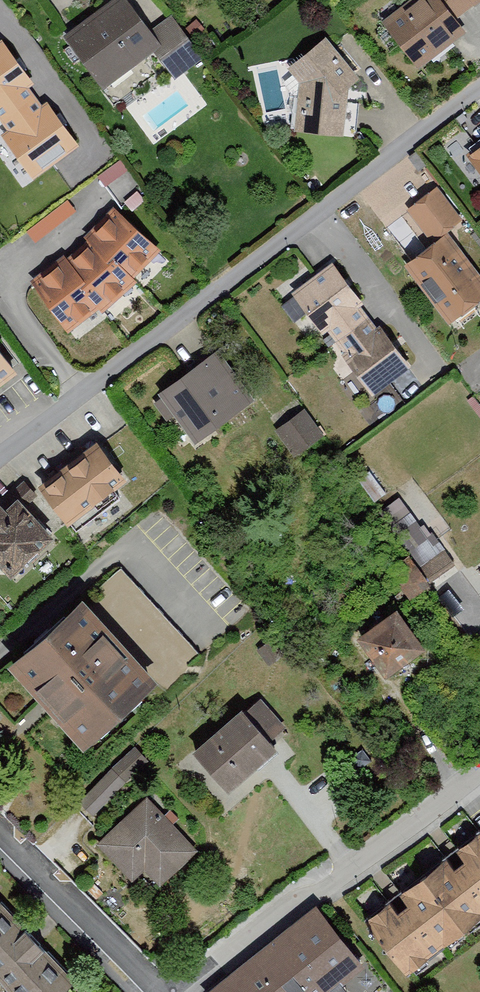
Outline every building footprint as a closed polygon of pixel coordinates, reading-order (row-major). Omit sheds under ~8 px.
[(449,0),(422,0),(385,27),(420,72),(465,38),(456,26),(464,20),(449,0)] [(464,20),(479,8),(479,0),(449,0),(464,20)] [(157,53),(124,6),(73,42),(106,89),(157,53)] [(0,23),(0,55),(2,58),(25,42),(7,18),(0,23)] [(173,28),(152,43),(177,75),(197,60),(173,28)] [(329,45),(293,77),(307,92),(301,139),(344,144),(350,96),(363,84),(329,45)] [(20,87),(0,59),(0,101),(20,87)] [(468,162),(479,177),(479,153),(468,162)] [(436,198),(412,217),(436,248),(461,228),(436,198)] [(90,235),(92,237),(132,278),(160,251),(115,209),(90,235)] [(92,237),(67,260),(101,303),(105,310),(136,283),(132,278),(92,237)] [(410,274),(452,330),(479,309),(479,287),(449,245),(410,274)] [(67,260),(33,286),(66,330),(101,303),(67,260)] [(334,270),(295,298),(327,341),(333,337),(341,348),(370,326),(360,314),(364,311),(334,270)] [(370,326),(341,348),(349,358),(344,361),(372,402),(413,373),(384,331),(377,336),(370,326)] [(14,372),(0,353),(0,382),(14,372)] [(220,359),(165,400),(199,446),(254,405),(220,359)] [(303,418),(277,436),(295,463),(321,445),(303,418)] [(103,453),(48,496),(76,532),(131,489),(103,453)] [(0,527),(0,565),(16,584),(59,548),(24,507),(0,527)] [(163,689),(89,610),(18,675),(92,755),(163,689)] [(403,619),(365,646),(391,684),(429,656),(403,619)] [(246,718),(198,759),(230,795),(277,754),(246,718)] [(80,799),(94,813),(148,757),(133,743),(80,799)] [(149,808),(103,849),(136,885),(147,874),(159,888),(193,857),(149,808)] [(432,884),(474,936),(479,931),(479,846),(432,884)] [(432,884),(373,931),(414,983),(474,936),(432,884)] [(14,991),(74,991),(79,988),(0,904),(0,977),(14,991)] [(257,960),(283,991),(338,991),(365,971),(318,912),(257,960)] [(216,991),(283,991),(257,960),(216,991)]
